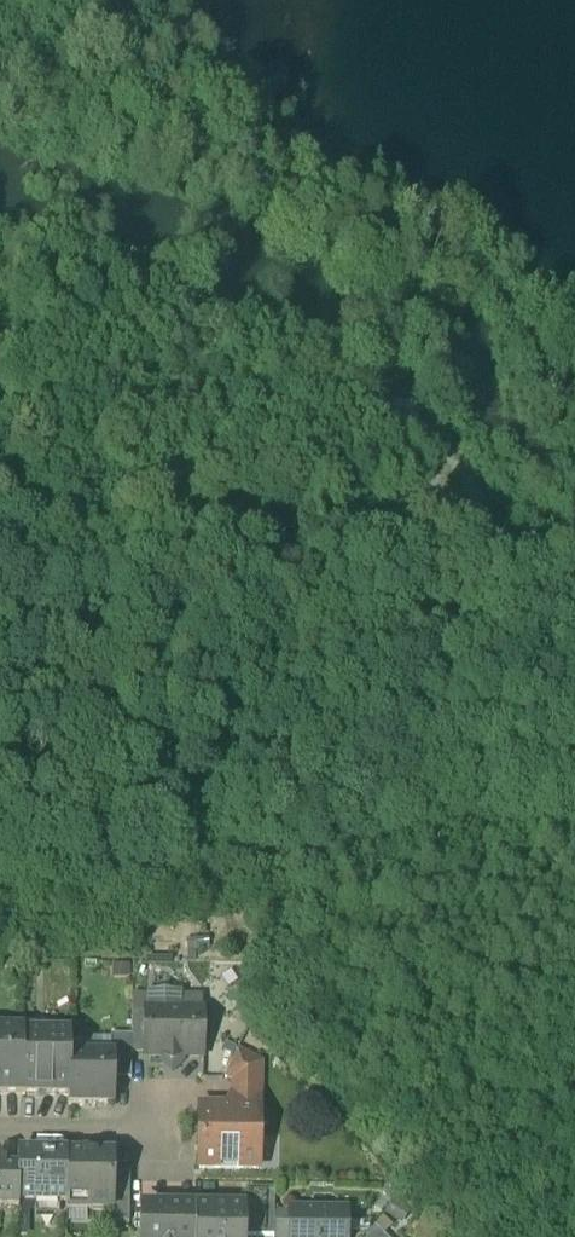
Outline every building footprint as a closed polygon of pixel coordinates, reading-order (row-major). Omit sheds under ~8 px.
[(202,1013),(147,1012),(146,1013),(146,1055),(146,1056),(164,1057),(172,1065),(180,1057),(201,1057),(202,1013)] [(146,1013),(132,1013),(132,1036),(132,1055),(146,1055),(146,1013)] [(0,1032),(0,1093),(22,1093),(23,1035),(24,1035),(24,1032),(0,1032)] [(24,1035),(23,1035),(22,1093),(69,1094),(70,1094),(70,1056),(71,1056),(71,1042),(45,1041),(45,1035),(24,1035)] [(132,1036),(111,1036),(111,1056),(114,1056),(113,1079),(131,1080),(132,1055),(132,1036)] [(234,1109),(200,1109),(200,1168),(258,1168),(260,1062),(238,1050),(225,1077),(237,1083),(234,1089),(234,1109)] [(71,1056),(70,1056),(70,1094),(69,1094),(69,1104),(113,1104),(113,1079),(114,1056),(111,1056),(71,1056)] [(67,1154),(15,1153),(15,1168),(17,1168),(16,1189),(19,1189),(19,1202),(66,1203),(67,1154)] [(114,1155),(67,1154),(66,1203),(67,1210),(111,1211),(113,1211),(114,1165),(114,1155)] [(4,1168),(4,1165),(0,1164),(0,1209),(19,1210),(19,1202),(19,1189),(16,1189),(17,1168),(15,1168),(4,1168)] [(130,1165),(114,1165),(113,1211),(111,1211),(110,1222),(129,1223),(130,1165)] [(275,1193),(247,1192),(247,1200),(241,1200),(241,1208),(243,1208),(243,1236),(274,1236),(274,1223),(275,1193)] [(146,1207),(146,1236),(194,1236),(195,1207),(146,1207)] [(195,1207),(194,1236),(243,1236),(243,1208),(241,1208),(195,1207)] [(290,1212),(290,1223),(290,1236),(346,1236),(346,1225),(335,1213),(290,1212)] [(274,1223),(274,1236),(290,1236),(290,1223),(274,1223)] [(375,1227),(369,1236),(385,1236),(375,1227)]
